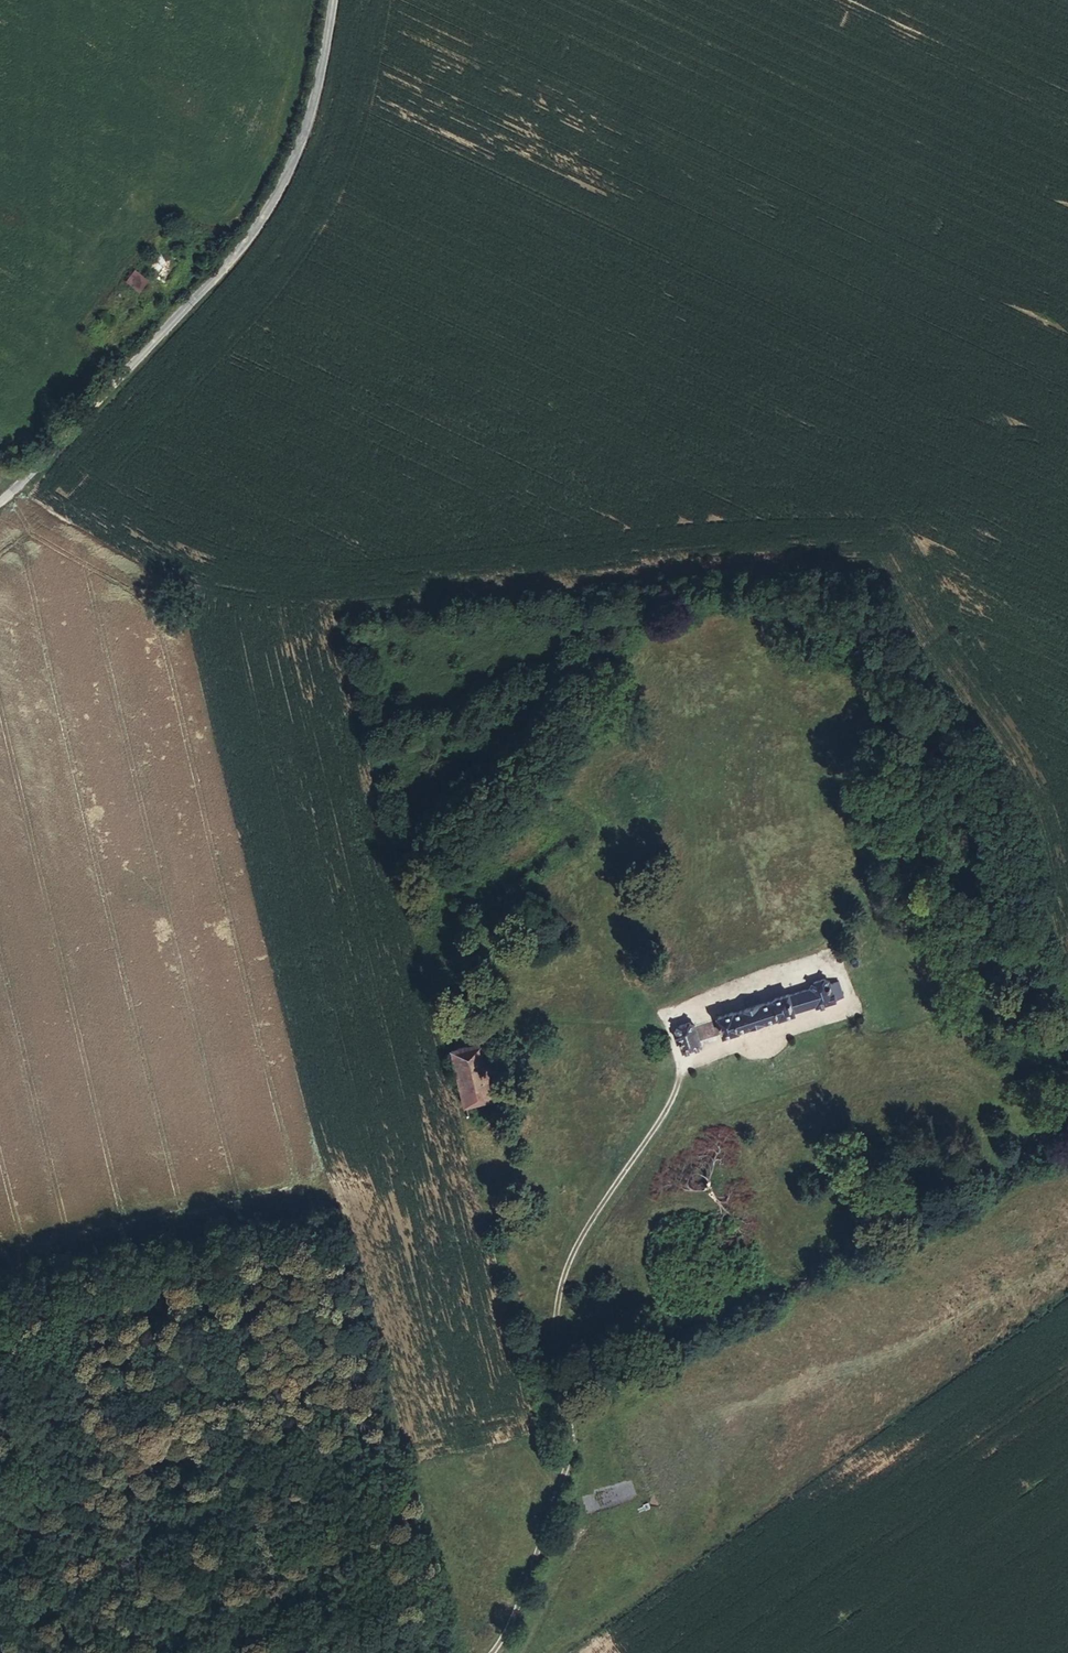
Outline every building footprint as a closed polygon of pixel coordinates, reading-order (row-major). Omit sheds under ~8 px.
[(1011,217),(991,222),(994,233),(1015,227),(1011,217)] [(166,286),(184,264),(164,248),(146,271),(166,286)] [(806,997),(715,1025),(720,1043),(812,1015),(813,1018),(829,1013),(827,1009),(832,1008),(827,992),(823,993),(821,987),(804,992),(806,997)] [(692,1028),(674,1033),(682,1059),(701,1054),(692,1028)] [(450,1059),(461,1106),(493,1098),(483,1052),(450,1059)]
